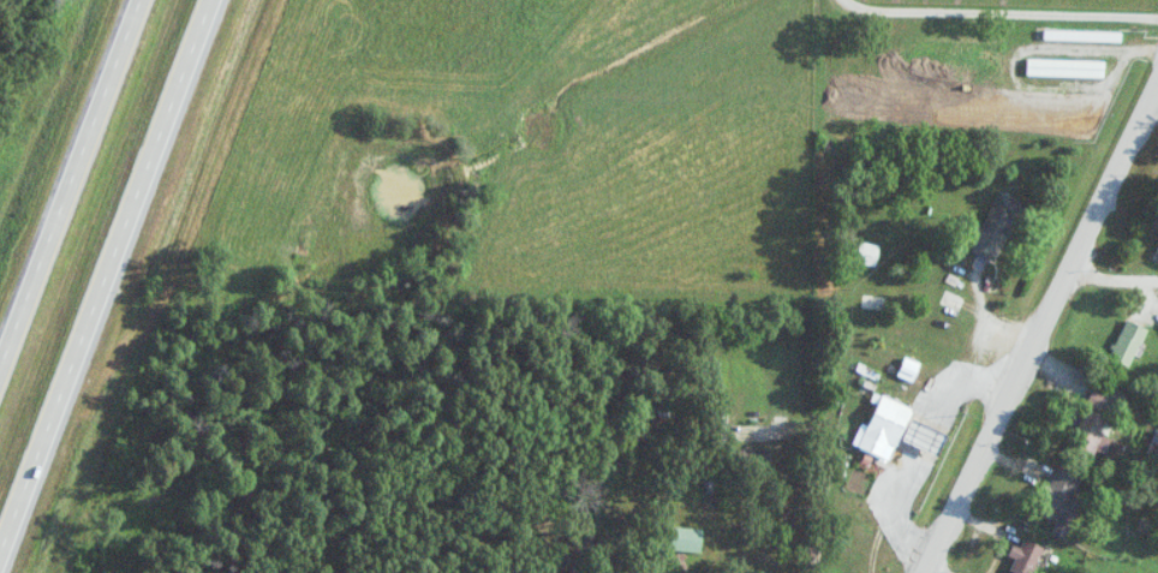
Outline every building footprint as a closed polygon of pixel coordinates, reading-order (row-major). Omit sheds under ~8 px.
[(1123,40),(1123,31),(1046,31),(1046,40),(1123,40)] [(1106,77),(1106,60),(1028,59),(1028,76),(1106,77)] [(999,262),(1025,201),(1000,190),(974,251),(999,262)] [(879,265),(880,244),(861,242),(859,263),(879,265)] [(981,301),(943,286),(921,345),(959,359),(981,301)] [(890,296),(866,293),(864,308),(888,311),(890,296)] [(1131,367),(1150,328),(1129,318),(1110,357),(1131,367)] [(885,458),(891,443),(899,447),(916,408),(885,394),(861,447),(885,458)] [(1101,433),(1109,419),(1096,412),(1078,443),(1110,460),(1119,443),(1101,433)] [(1157,429),(1148,454),(1157,458),(1157,429)] [(742,466),(769,466),(769,449),(742,449),(742,466)] [(1083,502),(1075,498),(1083,478),(1060,467),(1039,515),(1057,523),(1053,533),(1067,539),(1083,502)] [(705,527),(674,527),(674,551),(705,551),(705,527)] [(1011,571),(1016,572),(1036,572),(1047,547),(1026,538),(1022,547),(1015,544),(1010,556),(1016,558),(1011,571)]
